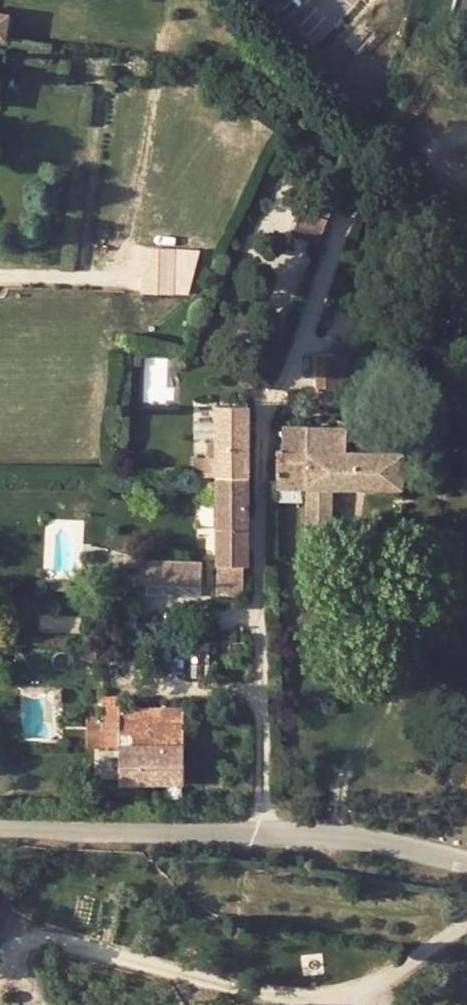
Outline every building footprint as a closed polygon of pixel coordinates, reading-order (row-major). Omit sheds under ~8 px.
[(466,23),(466,0),(461,0),(456,21),(466,23)] [(297,224),(322,234),(335,199),(311,189),(297,224)] [(189,295),(199,251),(143,250),(142,294),(189,295)] [(216,408),(215,479),(249,479),(248,408),(216,408)] [(320,546),(319,489),(402,489),(401,452),(347,452),(347,427),(283,427),(283,451),(279,451),(279,488),(306,488),(307,546),(320,546)] [(249,566),(249,479),(215,479),(216,567),(219,567),(241,566),(249,566)] [(136,560),(136,586),(200,587),(200,561),(136,560)] [(219,597),(242,597),(241,566),(219,567),(219,597)] [(209,654),(209,644),(189,644),(190,654),(209,654)] [(105,709),(105,723),(105,747),(119,747),(120,785),(184,785),(183,709),(105,709)] [(91,723),(91,748),(105,747),(105,723),(91,723)]
